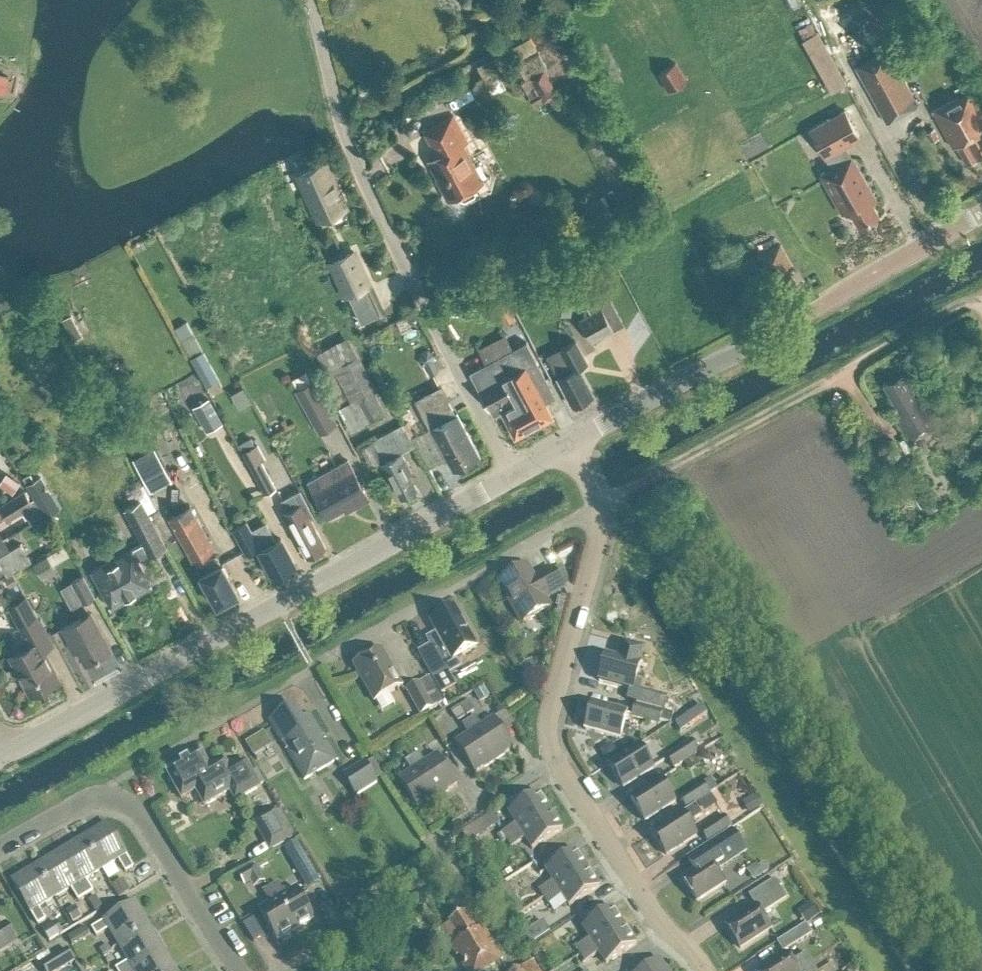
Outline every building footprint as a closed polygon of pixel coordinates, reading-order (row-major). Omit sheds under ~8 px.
[(823,23),(805,30),(827,86),(845,79),(823,23)] [(889,47),(856,65),(886,120),(919,102),(889,47)] [(669,90),(688,78),(676,59),(656,70),(669,90)] [(5,89),(10,69),(0,67),(0,87),(5,89)] [(534,95),(551,92),(548,70),(530,72),(534,95)] [(953,144),(957,142),(967,161),(981,153),(981,131),(981,128),(981,127),(981,107),(971,87),(933,108),(953,144)] [(859,136),(844,108),(810,127),(832,166),(820,173),(841,210),(849,206),(859,223),(878,212),(868,195),(873,193),(852,155),(848,158),(841,146),(859,136)] [(430,158),(440,176),(437,177),(448,197),(459,191),(462,196),(464,197),(474,192),(475,189),(465,171),(474,166),(474,164),(469,154),(466,153),(461,143),(467,140),(453,113),(425,128),(439,154),(430,158)] [(938,135),(934,127),(927,130),(932,139),(938,135)] [(325,159),(297,171),(318,217),(345,204),(325,159)] [(604,192),(586,200),(593,217),(596,216),(600,227),(616,221),(604,192)] [(759,270),(771,292),(794,279),(788,269),(793,266),(780,242),(757,254),(765,267),(759,270)] [(345,292),(369,281),(354,248),(329,259),(345,292)] [(613,326),(601,305),(579,317),(590,339),(613,326)] [(374,329),(366,333),(370,341),(378,337),(374,329)] [(515,434),(552,414),(545,400),(554,395),(525,340),(513,346),(506,331),(480,345),(487,360),(470,370),(493,413),(502,409),(515,434)] [(558,375),(573,403),(593,393),(578,365),(587,361),(575,338),(547,353),(558,375)] [(204,343),(191,349),(205,378),(218,372),(204,343)] [(377,386),(357,351),(326,369),(329,374),(335,371),(350,398),(352,401),(373,389),(377,386)] [(901,412),(897,414),(911,439),(937,425),(907,369),(884,382),(901,412)] [(313,377),(294,388),(319,432),(338,422),(313,377)] [(455,466),(477,455),(471,443),(472,442),(456,412),(455,413),(440,384),(414,398),(429,426),(431,426),(447,456),(449,455),(455,466)] [(377,396),(373,389),(352,401),(350,398),(338,405),(351,429),(385,410),(377,396)] [(209,395),(192,405),(206,430),(223,420),(209,395)] [(393,480),(401,495),(417,486),(409,471),(412,470),(401,450),(414,443),(403,423),(374,438),(385,458),(380,461),(390,482),(393,480)] [(265,492),(278,485),(264,457),(268,455),(260,441),(242,449),(265,492)] [(155,443),(136,453),(153,485),(172,475),(155,443)] [(896,443),(879,452),(884,461),(901,452),(896,443)] [(308,479),(313,489),(327,515),(352,501),(354,504),(368,496),(347,458),(308,479)] [(7,519),(34,502),(24,487),(0,502),(0,507),(7,519)] [(300,489),(281,499),(287,509),(283,511),(292,527),(291,527),(298,540),(300,539),(308,554),(324,546),(316,530),(318,529),(311,516),(313,512),(300,489)] [(92,568),(111,603),(151,581),(137,557),(148,551),(149,553),(165,544),(140,499),(124,507),(143,541),(132,547),(132,546),(92,568)] [(193,557),(214,546),(191,502),(170,514),(193,557)] [(258,545),(273,573),(294,562),(281,537),(275,540),(264,520),(251,527),(248,521),(235,528),(247,550),(258,545)] [(0,540),(0,567),(2,566),(2,565),(15,557),(21,565),(31,559),(21,541),(10,548),(4,538),(0,540)] [(217,604),(239,592),(222,561),(221,562),(216,553),(196,563),(201,572),(200,573),(217,604)] [(534,582),(527,569),(500,585),(522,624),(549,609),(545,600),(562,590),(552,572),(534,582)] [(12,571),(5,576),(9,583),(17,579),(12,571)] [(84,600),(95,594),(83,572),(72,578),(84,600)] [(10,607),(29,644),(9,654),(29,691),(59,675),(43,646),(52,642),(40,619),(39,620),(27,598),(10,607)] [(86,661),(111,647),(91,610),(63,626),(71,641),(74,639),(86,661)] [(427,640),(430,645),(418,652),(433,678),(456,664),(454,660),(475,648),(456,613),(433,627),(437,634),(427,640)] [(605,658),(598,682),(633,691),(640,667),(644,650),(621,644),(617,661),(605,658)] [(402,688),(381,652),(354,668),(374,704),(402,688)] [(406,692),(409,697),(420,716),(432,710),(419,685),(406,692)] [(639,692),(638,697),(635,705),(663,712),(666,700),(639,692)] [(453,714),(460,725),(475,715),(468,703),(453,714)] [(626,716),(592,707),(585,732),(619,741),(626,716)] [(662,715),(635,707),(631,720),(658,727),(659,723),(662,715)] [(701,708),(674,725),(680,733),(707,716),(701,708)] [(295,709),(269,724),(305,782),(338,762),(314,724),(307,728),(295,709)] [(662,715),(659,723),(671,726),(673,718),(662,715)] [(475,719),(468,723),(494,763),(514,750),(494,720),(481,729),(475,719)] [(455,746),(474,775),(494,763),(468,723),(461,728),(468,737),(455,746)] [(246,741),(254,755),(273,744),(264,729),(246,741)] [(692,744),(670,759),(677,770),(700,756),(692,744)] [(653,771),(639,748),(609,768),(623,790),(653,771)] [(260,790),(252,775),(246,764),(230,773),(225,763),(210,771),(201,754),(166,773),(181,801),(196,793),(204,808),(230,794),(235,804),(260,790)] [(418,755),(412,760),(437,799),(457,787),(438,757),(425,765),(418,755)] [(399,782),(418,812),(437,799),(412,760),(405,764),(412,774),(399,782)] [(377,784),(364,764),(344,777),(357,797),(377,784)] [(259,771),(252,775),(260,790),(267,786),(259,771)] [(675,804),(660,782),(630,801),(644,824),(675,804)] [(703,785),(679,800),(686,811),(710,796),(703,785)] [(503,835),(507,842),(550,814),(539,796),(509,815),(517,827),(503,835)] [(695,807),(682,816),(652,835),(666,857),(696,838),(689,826),(702,817),(695,807)] [(254,824),(270,853),(292,841),(275,812),(254,824)] [(550,814),(507,842),(512,849),(525,840),(533,851),(562,832),(550,814)] [(724,818),(701,833),(708,844),(731,829),(724,818)] [(134,870),(107,825),(83,840),(102,872),(119,862),(126,874),(134,870)] [(710,863),(714,869),(743,851),(731,833),(708,847),(710,850),(694,860),(700,869),(710,863)] [(86,882),(102,872),(83,840),(59,854),(86,898),(93,894),(86,882)] [(286,851),(298,873),(312,864),(300,843),(286,851)] [(539,891),(544,898),(587,871),(575,852),(545,871),(553,883),(539,891)] [(79,903),(86,898),(59,854),(36,868),(55,900),(72,890),(79,903)] [(700,869),(681,881),(696,905),(725,886),(714,869),(710,863),(700,869)] [(256,866),(238,876),(245,889),(250,885),(254,891),(261,887),(260,884),(264,882),(256,866)] [(38,910),(55,900),(36,868),(11,883),(38,927),(46,922),(38,910)] [(587,871),(544,898),(548,905),(562,897),(569,908),(599,889),(587,871)] [(264,892),(262,893),(270,906),(258,912),(277,944),(296,933),(270,889),(265,881),(264,882),(260,884),(261,887),(264,892)] [(756,910),(726,929),(740,951),(771,931),(761,917),(787,901),(774,882),(748,898),(756,910)] [(277,885),(270,889),(296,933),(314,922),(295,889),(284,896),(277,885)] [(507,885),(495,892),(503,905),(515,898),(507,885)] [(150,929),(136,904),(92,931),(97,938),(108,931),(118,948),(150,929)] [(582,956),(624,929),(613,911),(583,930),(590,941),(577,950),(582,956)] [(465,914),(448,924),(450,926),(442,930),(453,947),(452,948),(466,970),(489,970),(504,962),(483,928),(476,933),(465,914)] [(503,938),(513,933),(503,915),(492,921),(503,938)] [(550,934),(538,916),(520,929),(533,947),(550,934)] [(56,926),(44,933),(49,942),(61,935),(56,926)] [(811,936),(805,927),(777,944),(783,954),(811,936)] [(118,948),(128,965),(118,970),(133,970),(165,952),(150,929),(118,948)] [(607,966),(636,947),(624,929),(582,956),(586,963),(599,955),(607,966)] [(11,949),(0,932),(0,955),(11,949)] [(74,964),(67,952),(42,967),(44,970),(62,970),(74,964)] [(165,952),(133,970),(176,970),(165,952)] [(765,970),(815,970),(806,958),(793,966),(787,957),(765,970)] [(659,961),(644,970),(666,970),(659,961)]
